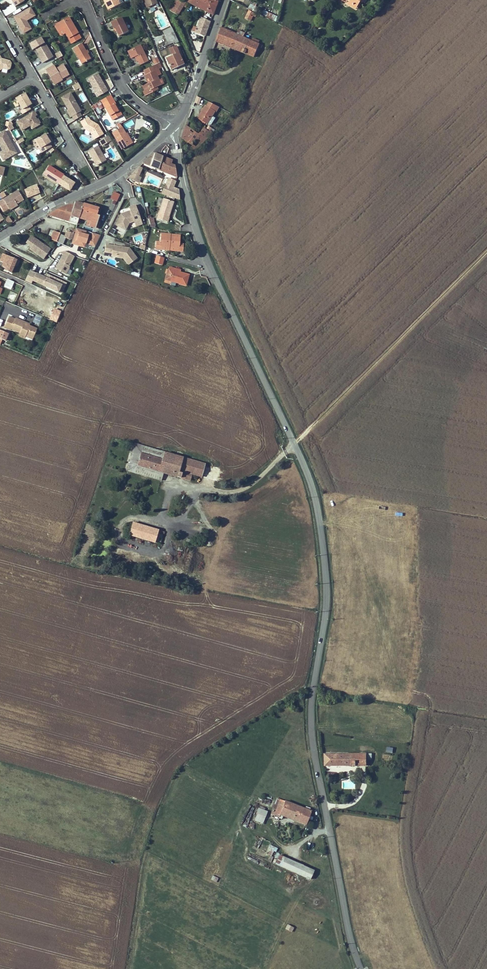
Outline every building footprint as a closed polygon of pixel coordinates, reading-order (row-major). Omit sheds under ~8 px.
[(110,9),(119,5),(117,0),(105,0),(105,1),(106,0),(110,9)] [(185,2),(182,0),(176,0),(170,10),(177,15),(185,2)] [(213,15),(217,2),(214,0),(203,0),(199,8),(213,15)] [(356,9),(358,6),(360,2),(361,0),(351,0),(348,4),(353,7),(356,9)] [(249,8),(262,14),(263,11),(251,6),(251,5),(250,5),(249,8)] [(36,16),(31,7),(13,17),(23,34),(33,29),(28,20),(36,16)] [(257,14),(249,10),(245,18),(253,22),(257,14)] [(263,10),(263,11),(262,14),(276,21),(277,17),(263,10)] [(66,33),(72,43),(82,37),(70,16),(54,25),(61,36),(66,33)] [(116,31),(119,36),(128,32),(124,24),(121,17),(111,23),(114,29),(115,28),(116,31)] [(204,37),(211,21),(199,17),(195,27),(193,26),(191,31),(204,37)] [(163,31),(165,35),(173,32),(171,27),(163,31)] [(262,45),(257,43),(253,41),(248,39),(251,34),(245,31),(244,33),(238,30),(237,34),(221,27),(216,42),(254,57),(256,52),(259,53),(262,45)] [(165,35),(169,44),(173,42),(171,38),(175,36),(173,32),(165,35)] [(42,36),(29,43),(33,49),(34,49),(42,63),(54,56),(46,42),(45,43),(42,36)] [(90,59),(87,53),(86,51),(81,44),(73,49),(81,64),(90,59)] [(140,46),(127,51),(131,59),(135,57),(139,66),(148,62),(140,46)] [(184,64),(179,52),(166,58),(171,69),(184,64)] [(0,54),(0,71),(5,68),(9,69),(12,67),(12,62),(11,60),(2,58),(0,54)] [(54,65),(47,70),(55,85),(63,81),(62,80),(71,75),(65,65),(57,69),(54,65)] [(150,83),(142,86),(145,91),(147,95),(152,92),(151,89),(161,85),(159,80),(157,76),(161,74),(159,69),(155,70),(155,69),(149,71),(149,73),(144,75),(146,79),(148,78),(150,83)] [(88,79),(93,87),(97,94),(98,97),(108,92),(105,87),(104,87),(101,82),(102,81),(98,74),(88,79)] [(158,90),(161,96),(170,92),(167,86),(158,90)] [(33,104),(26,92),(16,98),(23,109),(21,110),(23,114),(32,109),(30,105),(33,104)] [(82,111),(72,92),(62,98),(69,110),(67,111),(71,118),(73,117),(75,120),(83,116),(81,112),(82,111)] [(117,107),(110,95),(101,100),(113,120),(120,116),(116,108),(117,107)] [(93,104),(97,114),(103,112),(99,102),(93,104)] [(215,111),(206,106),(198,118),(207,124),(215,111)] [(36,111),(18,122),(23,131),(32,125),(34,129),(41,125),(40,123),(42,122),(40,119),(38,120),(36,116),(38,115),(36,111)] [(89,116),(81,121),(86,130),(91,133),(95,139),(105,133),(99,124),(91,119),(89,116)] [(13,124),(12,120),(9,121),(7,121),(6,125),(8,126),(11,130),(15,128),(13,124)] [(133,144),(131,139),(129,140),(125,133),(120,124),(118,126),(119,128),(112,132),(123,150),(133,144)] [(195,152),(212,134),(205,129),(203,132),(202,131),(198,134),(186,125),(181,138),(193,146),(191,149),(195,152)] [(17,128),(13,131),(17,138),(21,135),(17,128)] [(0,134),(0,145),(3,151),(0,153),(0,156),(3,161),(18,153),(6,130),(0,134)] [(52,142),(46,133),(32,142),(37,150),(39,149),(42,153),(53,146),(51,142),(52,142)] [(82,134),(80,138),(89,142),(91,138),(82,134)] [(109,137),(100,142),(103,147),(110,143),(112,147),(114,146),(109,137)] [(99,145),(88,151),(97,167),(107,161),(99,145)] [(150,166),(177,177),(175,166),(171,165),(172,161),(156,154),(153,153),(150,155),(147,159),(143,163),(150,166)] [(65,174),(50,165),(44,174),(59,184),(65,174)] [(129,177),(133,181),(135,179),(139,174),(136,171),(129,177)] [(64,176),(60,183),(70,190),(75,182),(64,176)] [(168,179),(162,194),(179,200),(178,190),(173,188),(175,182),(168,179)] [(36,184),(23,189),(27,198),(40,193),(36,184)] [(0,202),(0,205),(4,212),(10,209),(11,210),(18,206),(18,204),(24,200),(18,191),(0,202)] [(113,191),(109,199),(116,202),(120,194),(113,191)] [(168,218),(174,202),(164,199),(159,214),(168,218)] [(69,221),(77,224),(79,218),(83,204),(75,202),(74,204),(69,221)] [(99,208),(83,203),(83,204),(79,218),(87,221),(86,225),(95,228),(99,215),(97,215),(99,208)] [(69,221),(74,204),(67,205),(64,207),(59,209),(53,212),(48,215),(69,221)] [(124,213),(121,214),(115,225),(125,230),(129,223),(135,221),(140,219),(135,205),(129,207),(130,211),(126,212),(126,214),(124,214),(124,213)] [(9,217),(4,220),(8,226),(13,223),(9,217)] [(43,226),(40,220),(32,226),(35,231),(43,226)] [(66,237),(60,235),(57,242),(62,244),(65,238),(71,240),(72,240),(75,230),(72,229),(71,233),(68,232),(66,237)] [(57,242),(60,235),(60,233),(54,231),(52,236),(50,235),(49,239),(57,242)] [(88,236),(79,233),(74,249),(82,253),(88,236)] [(184,245),(180,244),(180,235),(171,235),(161,234),(160,242),(156,242),(156,244),(155,249),(161,250),(161,247),(170,248),(177,249),(177,251),(183,252),(184,245)] [(30,236),(25,243),(31,246),(29,249),(43,259),(47,253),(44,252),(47,248),(30,236)] [(117,246),(106,244),(104,252),(111,253),(115,254),(115,256),(124,257),(129,265),(137,259),(129,249),(125,248),(125,249),(122,249),(117,248),(117,246)] [(64,251),(54,268),(69,276),(72,271),(69,269),(75,257),(64,251)] [(115,254),(111,253),(111,257),(123,259),(128,266),(129,265),(124,257),(115,256),(115,254)] [(17,260),(3,254),(0,261),(4,263),(5,263),(3,267),(6,268),(5,270),(12,273),(16,264),(17,260)] [(162,266),(164,258),(157,256),(155,263),(162,266)] [(186,286),(189,275),(181,273),(174,271),(175,269),(170,267),(166,280),(186,286)] [(59,296),(63,286),(30,271),(26,281),(59,296)] [(11,289),(14,282),(8,279),(5,287),(11,289)] [(60,312),(42,304),(40,308),(46,311),(43,316),(56,322),(60,312)] [(11,328),(20,332),(26,335),(24,338),(32,341),(37,328),(29,324),(28,326),(26,325),(27,322),(16,317),(15,319),(9,316),(4,327),(11,330),(11,328)] [(7,341),(10,334),(0,330),(0,338),(7,341)] [(128,471),(134,473),(142,446),(135,444),(128,471)] [(202,477),(205,464),(160,451),(142,446),(134,473),(161,480),(163,473),(190,481),(192,474),(202,477)] [(155,543),(159,530),(133,522),(129,535),(155,543)] [(164,532),(159,530),(155,543),(160,545),(164,532)] [(365,754),(324,754),(324,766),(366,766),(365,754)] [(293,819),(297,806),(281,799),(276,810),(275,813),(272,812),(271,814),(279,817),(279,818),(282,819),(283,815),(293,819)] [(311,811),(297,806),(293,819),(306,824),(311,811)] [(267,812),(258,808),(256,814),(257,814),(255,821),(263,824),(267,812)] [(273,855),(277,848),(270,845),(267,852),(273,855)] [(280,855),(276,864),(298,874),(302,865),(280,855)] [(310,879),(314,870),(302,865),(298,874),(310,879)]
